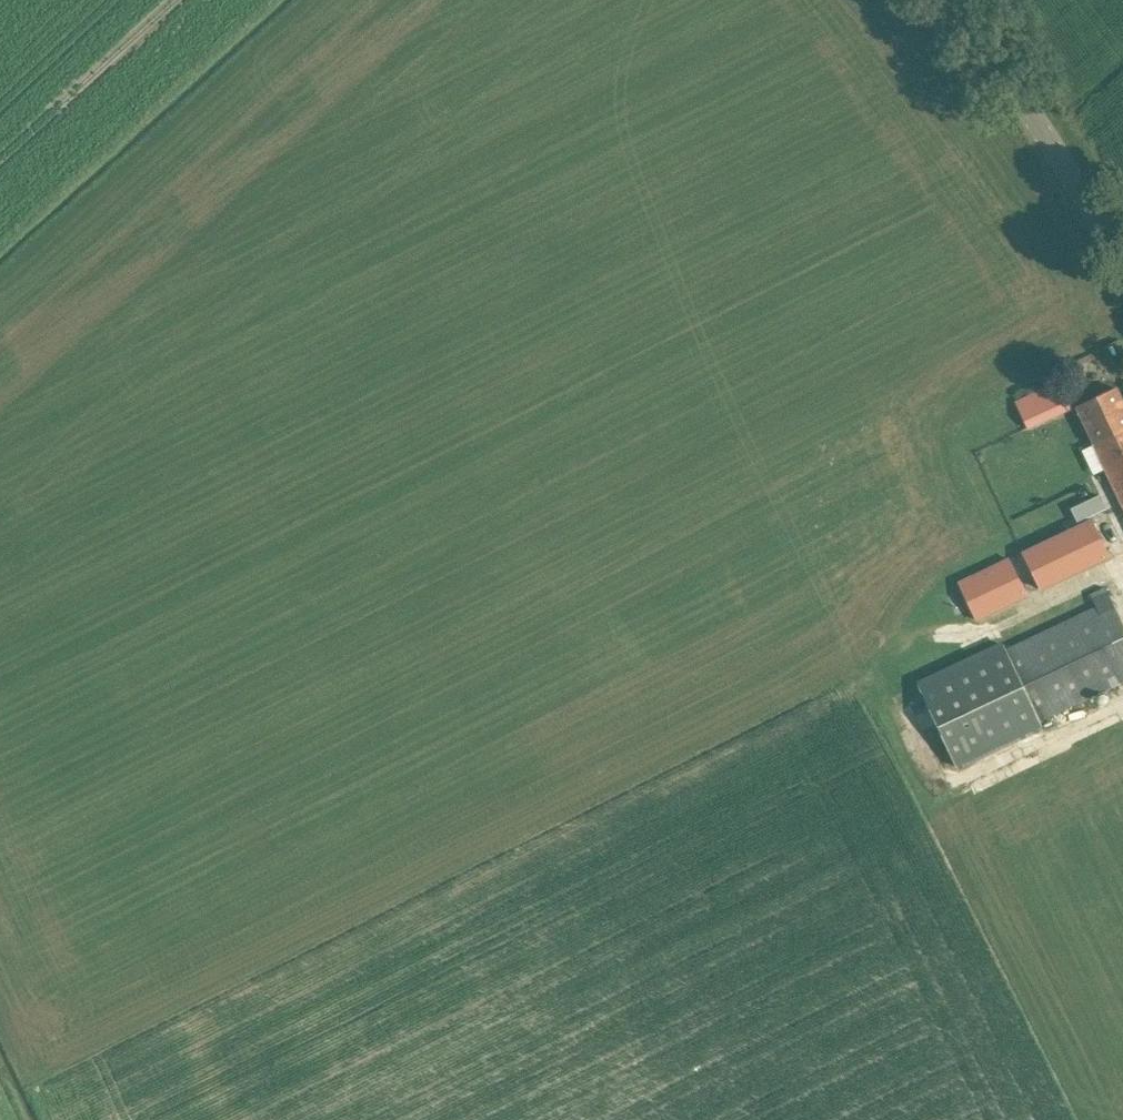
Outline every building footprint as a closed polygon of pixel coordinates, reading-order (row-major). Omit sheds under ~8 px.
[(1016,400),(1029,428),(1072,409),(1059,381),(1016,400)] [(1077,408),(1108,474),(1122,467),(1122,401),(1117,388),(1077,408)] [(1108,474),(1122,505),(1122,467),(1108,474)] [(1086,502),(1092,514),(1106,507),(1100,495),(1086,502)] [(1091,520),(1021,553),(1040,592),(1109,559),(1108,556),(1104,549),(1091,520)] [(1008,560),(958,584),(977,622),(1027,598),(1008,560)] [(916,682),(958,770),(1043,730),(1039,722),(1122,681),(1122,624),(1112,600),(1005,651),(1001,642),(916,682)]
